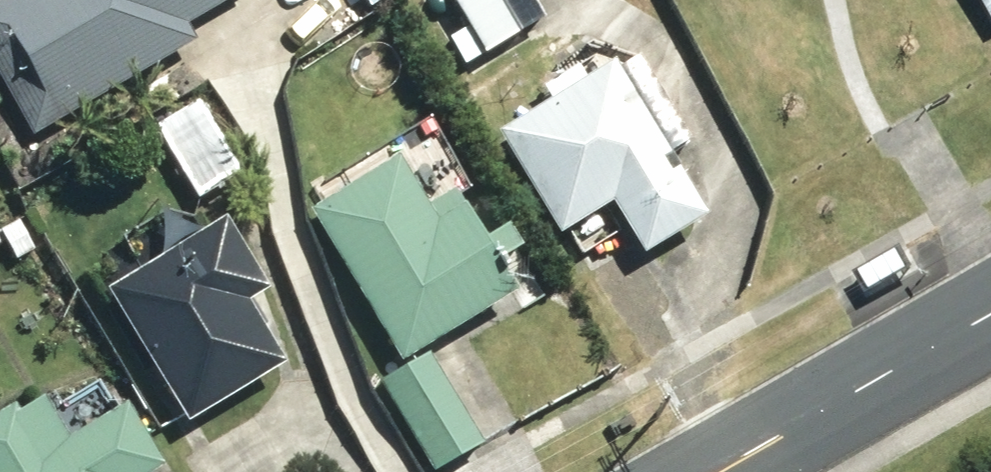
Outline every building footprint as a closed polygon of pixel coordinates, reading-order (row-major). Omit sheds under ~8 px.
[(38,133),(201,36),(193,21),(230,0),(0,0),(0,64),(38,133)] [(472,62),(538,24),(524,0),(434,0),(472,62)] [(567,231),(618,200),(650,251),(714,212),(621,58),(505,129),(567,231)] [(161,123),(203,196),(246,170),(204,97),(161,123)] [(318,204),(407,356),(524,288),(506,258),(530,244),(518,222),(493,237),(470,199),(441,216),(404,154),(318,204)] [(114,283),(193,419),(291,360),(254,298),(274,286),(231,214),(114,283)] [(13,260),(30,251),(14,224),(0,231),(0,237),(13,260)] [(907,248),(868,270),(879,288),(917,266),(907,248)] [(385,380),(440,470),(488,441),(433,351),(385,380)] [(169,463),(132,402),(74,438),(49,395),(24,409),(20,403),(0,415),(0,471),(155,471),(169,463)]
